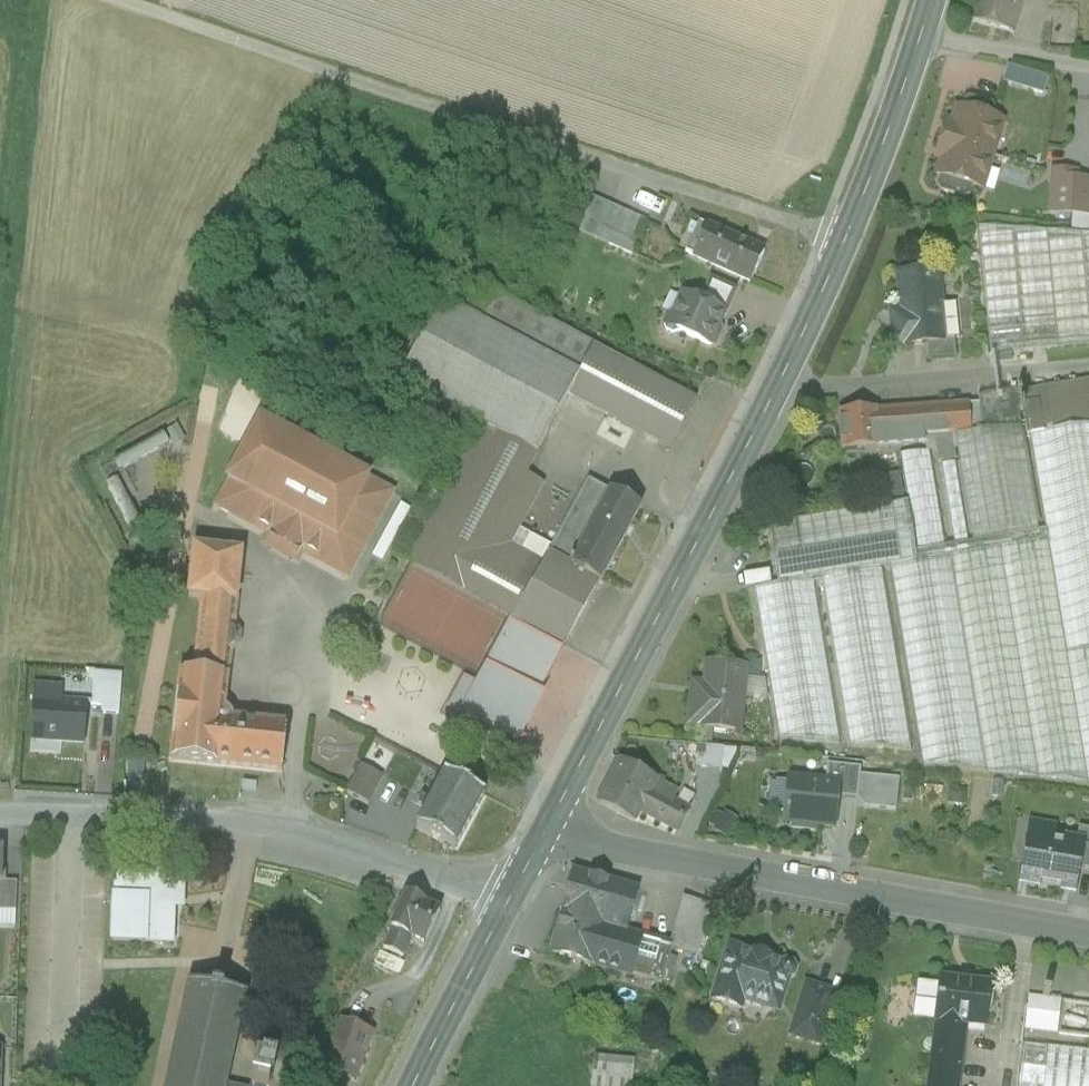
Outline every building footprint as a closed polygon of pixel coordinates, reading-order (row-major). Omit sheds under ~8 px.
[(967,22),(1011,33),(1019,0),(973,0),(967,22)] [(1040,93),(1046,71),(1001,61),(996,83),(1040,93)] [(1076,84),(1072,110),(1088,112),(1088,85),(1076,84)] [(992,106),(968,98),(963,101),(960,110),(957,109),(952,125),(946,123),(940,141),(991,157),(1002,123),(992,120),(995,111),(992,106)] [(991,157),(940,141),(935,159),(941,161),(936,177),(940,178),(937,187),(940,192),(963,199),(969,196),(971,188),(981,191),(991,157)] [(1049,219),(1054,193),(1040,190),(1035,217),(1049,219)] [(1063,195),(1054,193),(1049,219),(1058,219),(1063,195)] [(646,223),(610,207),(599,231),(635,247),(646,223)] [(763,253),(698,224),(684,255),(750,284),(763,253)] [(975,232),(986,356),(1088,347),(1088,239),(975,232)] [(936,273),(896,277),(901,328),(889,329),(891,352),(923,349),(936,347),(935,344),(934,325),(940,324),(936,273)] [(630,370),(456,278),(399,384),(477,426),(536,458),(567,399),(604,419),(630,370)] [(736,292),(710,281),(699,304),(719,313),(718,314),(722,316),(725,317),(736,292)] [(699,304),(682,296),(672,319),(666,321),(664,327),(666,333),(672,336),(677,333),(708,347),(712,346),(716,337),(714,334),(722,316),(718,314),(719,313),(699,304)] [(952,342),(935,344),(936,347),(923,349),(924,362),(953,359),(952,342)] [(695,404),(630,370),(604,419),(669,453),(695,404)] [(1019,395),(1025,439),(1029,439),(1088,430),(1088,385),(1019,395)] [(1014,392),(976,398),(977,407),(981,434),(1019,429),(1014,392)] [(977,407),(966,408),(967,435),(981,434),(977,407)] [(966,408),(921,411),(923,439),(935,438),(936,446),(952,444),(951,436),(955,436),(967,435),(966,408)] [(921,411),(885,414),(886,441),(923,439),(921,411)] [(885,414),(838,417),(840,451),(887,448),(886,441),(885,414)] [(368,477),(260,419),(227,481),(229,482),(215,508),(268,536),(271,545),(293,557),(302,554),(348,579),(393,493),(367,480),(368,477)] [(536,458),(477,426),(405,562),(411,566),(505,617),(511,620),(565,648),(599,584),(548,556),(542,566),(533,582),(484,556),(526,478),(536,458)] [(1019,429),(981,434),(967,435),(955,436),(971,545),(1034,535),(1019,429)] [(1029,439),(1044,533),(1047,547),(1065,656),(1088,652),(1088,430),(1029,439)] [(966,546),(952,451),(939,452),(952,548),(966,546)] [(928,455),(901,457),(908,507),(915,554),(942,550),(928,455)] [(542,566),(510,548),(543,487),(526,478),(484,556),(533,582),(542,566)] [(129,532),(142,526),(123,480),(110,486),(129,532)] [(588,481),(548,554),(549,554),(548,556),(599,584),(600,584),(641,510),(588,481)] [(908,507),(767,529),(773,587),(812,581),(820,580),(879,571),(887,570),(948,560),(957,558),(1038,546),(1039,548),(1047,547),(1044,533),(942,550),(915,554),(908,507)] [(1038,546),(957,558),(991,774),(1076,783),(1039,548),(1038,546)] [(240,555),(194,549),(188,599),(203,600),(195,676),(180,674),(171,761),(217,766),(281,772),(286,727),(231,721),(228,715),(223,710),(226,679),(227,679),(230,654),(237,648),(238,636),(232,629),(240,555)] [(948,560),(887,570),(918,766),(982,773),(948,560)] [(879,571),(820,580),(846,745),(908,752),(879,571)] [(773,587),(752,591),(775,737),(838,744),(812,581),(773,587)] [(565,648),(511,620),(489,660),(543,689),(565,648)] [(1063,664),(1082,784),(1088,784),(1088,660),(1063,664)] [(744,673),(703,668),(699,709),(689,708),(687,729),(738,734),(741,702),(764,704),(760,686),(743,684),(744,673)] [(104,687),(93,686),(91,707),(103,707),(104,687)] [(120,688),(104,687),(103,707),(103,715),(118,716),(120,688)] [(84,705),(59,703),(60,690),(35,688),(32,740),(82,744),(84,705)] [(696,766),(732,770),(734,748),(699,744),(696,766)] [(678,793),(619,762),(597,803),(634,822),(639,812),(677,832),(688,811),(673,803),(678,793)] [(382,777),(360,766),(346,793),(368,805),(382,777)] [(860,769),(827,766),(825,783),(838,785),(836,798),(857,801),(860,769)] [(484,797),(444,776),(432,799),(424,794),(417,807),(425,811),(415,830),(455,851),(484,797)] [(825,783),(788,780),(784,814),(793,815),(792,828),(815,831),(815,827),(833,829),(836,798),(838,785),(825,783)] [(729,834),(733,816),(717,813),(714,831),(729,834)] [(1028,838),(1051,842),(1053,829),(1030,824),(1028,838)] [(1075,846),(1081,847),(1077,870),(1088,872),(1088,831),(1078,829),(1075,846)] [(1073,891),(1077,870),(1081,847),(1075,846),(1051,842),(1028,838),(1020,882),(1073,891)] [(638,892),(571,872),(559,914),(561,915),(602,926),(627,932),(638,892)] [(184,877),(116,873),(114,897),(112,896),(109,940),(173,944),(176,898),(183,899),(184,877)] [(15,912),(16,883),(1,882),(1,884),(0,884),(0,911),(15,912)] [(424,904),(405,895),(389,930),(391,931),(383,950),(402,959),(411,940),(424,946),(440,911),(423,904),(424,904)] [(0,911),(0,931),(15,931),(15,912),(0,911)] [(602,926),(561,915),(550,954),(591,966),(591,965),(602,926)] [(627,932),(602,926),(591,965),(630,976),(635,959),(641,940),(631,938),(633,934),(627,932)] [(660,946),(641,940),(635,959),(655,964),(658,953),(660,946)] [(770,959),(752,954),(753,951),(751,951),(750,955),(729,948),(713,999),(740,1008),(742,1000),(761,1006),(764,996),(780,1001),(787,980),(793,977),(795,971),(792,965),(786,963),(781,965),(771,962),(772,958),(770,957),(770,959)] [(404,964),(379,953),(374,964),(399,975),(404,964)] [(655,964),(635,959),(630,976),(661,985),(668,956),(658,953),(655,964)] [(988,986),(939,980),(938,988),(916,986),(912,1018),(934,1020),(934,1021),(935,1021),(964,1025),(983,1027),(988,986)] [(211,982),(209,989),(226,993),(228,985),(211,982)] [(189,985),(189,987),(191,988),(188,1004),(186,1003),(185,1006),(188,1006),(185,1022),(182,1021),(182,1024),(184,1024),(181,1040),(179,1039),(178,1042),(180,1042),(177,1058),(175,1057),(174,1059),(177,1060),(174,1076),(171,1075),(171,1077),(173,1078),(172,1085),(225,1085),(228,1071),(230,1071),(230,1069),(228,1069),(231,1053),(234,1053),(234,1051),(232,1050),(235,1035),(237,1035),(238,1033),(235,1032),(239,1017),(241,1017),(241,1015),(239,1014),(242,998),(245,999),(246,997),(226,993),(209,989),(189,985)] [(834,995),(806,986),(790,1036),(818,1045),(834,995)] [(1048,1000),(1048,994),(1041,993),(1040,999),(1027,997),(1023,1030),(1088,1038),(1088,1037),(1088,1005),(1048,1000)] [(935,1021),(927,1085),(957,1085),(964,1025),(935,1021)] [(371,1035),(339,1023),(325,1060),(337,1065),(334,1074),(354,1081),(371,1035)] [(1022,1043),(1017,1085),(1088,1085),(1088,1051),(1022,1043)] [(637,1059),(593,1054),(589,1085),(590,1085),(633,1085),(637,1059)] [(315,1063),(252,1062),(252,1085),(314,1085),(315,1063)]
